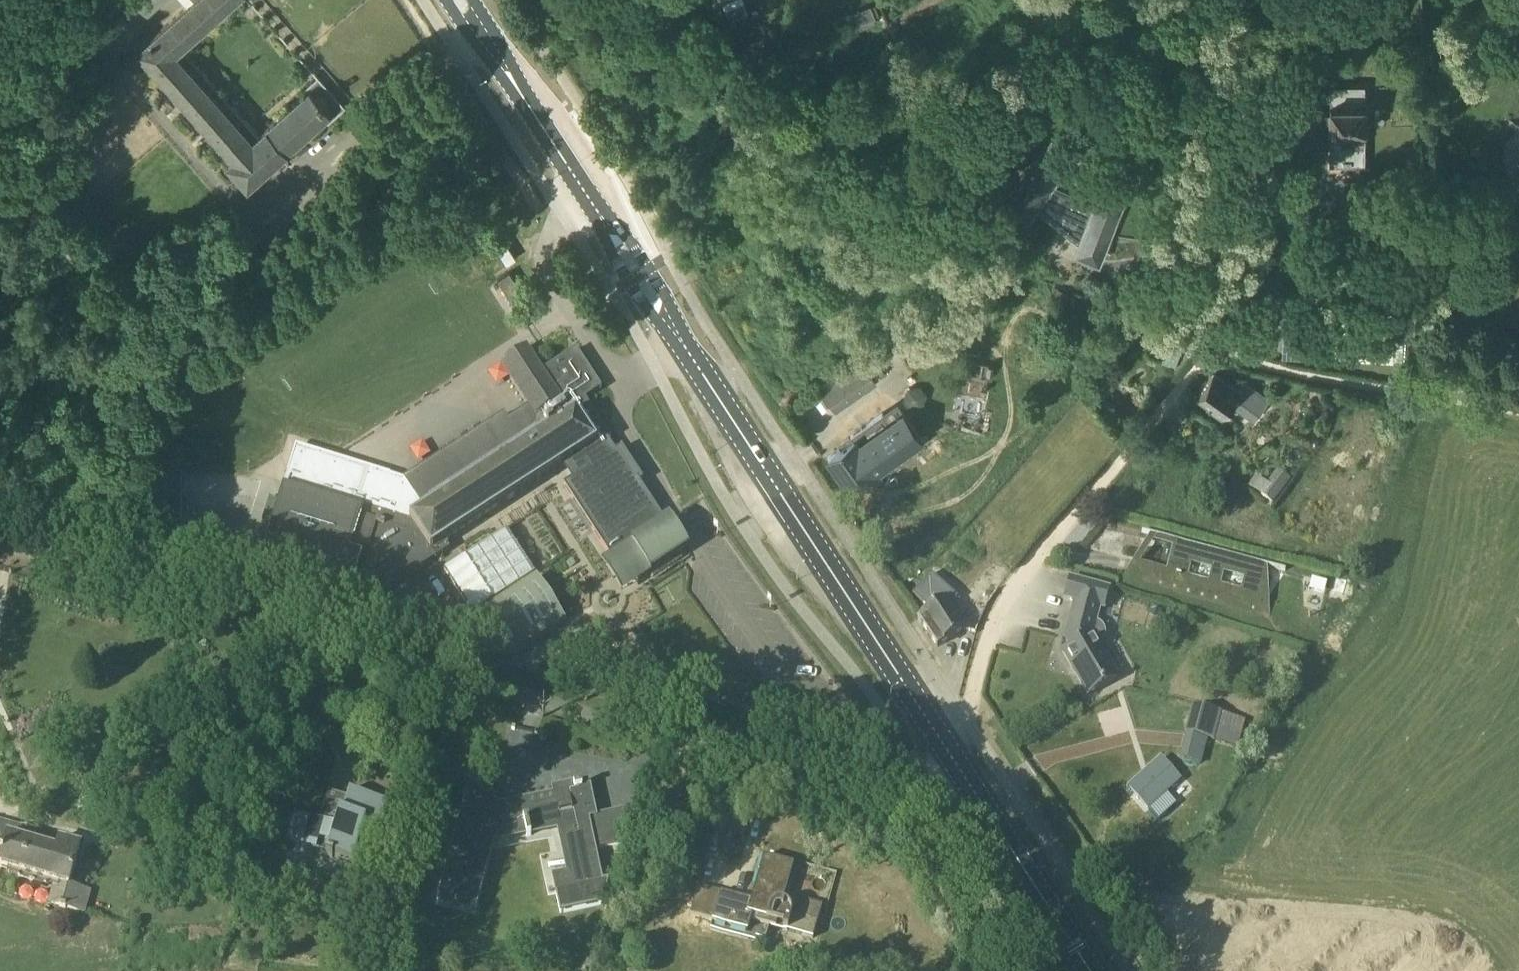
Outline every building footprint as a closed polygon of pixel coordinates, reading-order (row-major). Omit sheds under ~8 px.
[(148,13),(163,0),(136,0),(148,13)] [(137,50),(233,158),(227,163),(247,187),(271,166),(279,174),(289,165),(282,156),(325,118),(329,122),(346,106),(319,76),(304,88),(307,91),(260,134),(182,46),(235,0),(194,0),(137,50)] [(875,17),(870,5),(859,10),(864,21),(875,17)] [(1328,90),(1328,101),(1329,141),(1341,141),(1341,142),(1342,142),(1342,141),(1353,141),(1353,142),(1354,142),(1354,141),(1365,141),(1365,89),(1328,90)] [(1024,103),(1015,114),(1027,124),(1036,112),(1024,103)] [(1007,159),(1015,150),(1023,156),(1037,139),(1025,129),(1023,132),(1006,119),(987,143),(1007,159)] [(1023,218),(1036,203),(1081,240),(1078,249),(1097,257),(1122,199),(1103,191),(1097,205),(1050,185),(1065,166),(1047,152),(1057,139),(1056,138),(1004,203),(1023,218)] [(1442,176),(1443,159),(1434,159),(1434,176),(1442,176)] [(510,272),(498,279),(526,321),(537,314),(510,272)] [(1163,357),(1179,362),(1188,332),(1148,321),(1143,336),(1167,343),(1163,357)] [(835,411),(876,383),(887,375),(878,362),(894,351),(885,338),(869,350),(872,354),(820,389),(835,411)] [(501,364),(529,406),(535,416),(514,429),(504,414),(402,480),(422,511),(409,519),(412,523),(401,530),(394,528),(398,516),(363,505),(360,512),(283,488),(271,528),(308,540),(304,555),(366,574),(356,605),(428,627),(438,594),(433,584),(423,581),(429,563),(450,549),(445,542),(577,456),(586,470),(563,485),(611,558),(632,544),(650,572),(687,548),(669,520),(666,522),(618,450),(615,451),(608,440),(611,438),(610,437),(578,389),(595,378),(576,349),(542,371),(526,347),(501,364)] [(1254,419),(1273,393),(1258,382),(1248,396),(1214,371),(1197,393),(1209,402),(1207,404),(1222,414),(1231,402),(1254,419)] [(901,392),(912,415),(930,407),(919,384),(901,392)] [(842,476),(879,450),(898,436),(884,416),(864,430),(862,427),(851,435),(853,438),(828,456),(842,476)] [(1268,483),(1257,475),(1249,487),(1274,504),(1291,479),(1278,470),(1268,483)] [(370,484),(366,498),(380,503),(385,489),(370,484)] [(491,603),(535,574),(506,530),(444,570),(473,614),(476,612),(478,616),(475,617),(490,640),(512,626),(526,647),(565,622),(566,621),(537,577),(493,606),(491,603)] [(1175,541),(1168,569),(1134,560),(1123,577),(1270,616),(1268,565),(1175,541)] [(1109,589),(1070,579),(1065,598),(1076,601),(1066,638),(1071,647),(1063,651),(1088,695),(1118,678),(1093,635),(1100,607),(1104,608),(1109,589)] [(918,617),(919,618),(922,623),(922,624),(937,647),(966,628),(951,606),(965,597),(972,607),(985,598),(973,581),(918,617)] [(1214,740),(1221,715),(1194,708),(1187,733),(1191,734),(1208,739),(1214,740)] [(1201,764),(1208,739),(1191,734),(1184,759),(1201,764)] [(1160,757),(1127,787),(1147,810),(1181,779),(1160,757)] [(503,837),(526,832),(527,838),(531,837),(530,832),(561,825),(571,872),(553,876),(556,894),(602,884),(589,819),(596,817),(590,786),(582,788),(581,785),(553,791),(553,794),(504,805),(507,819),(499,821),(503,837)] [(363,824),(380,829),(388,802),(350,791),(348,797),(328,792),(319,822),(295,816),(287,843),(353,861),(363,824)] [(638,807),(604,814),(609,836),(631,831),(638,807)] [(70,884),(81,845),(59,839),(56,850),(33,844),(36,831),(0,821),(0,867),(19,872),(18,876),(47,885),(48,881),(55,882),(48,905),(84,915),(91,890),(70,884)] [(756,936),(765,939),(769,926),(813,939),(823,906),(785,895),(794,865),(764,856),(751,901),(699,886),(690,915),(712,922),(710,929),(754,942),(756,936)]
